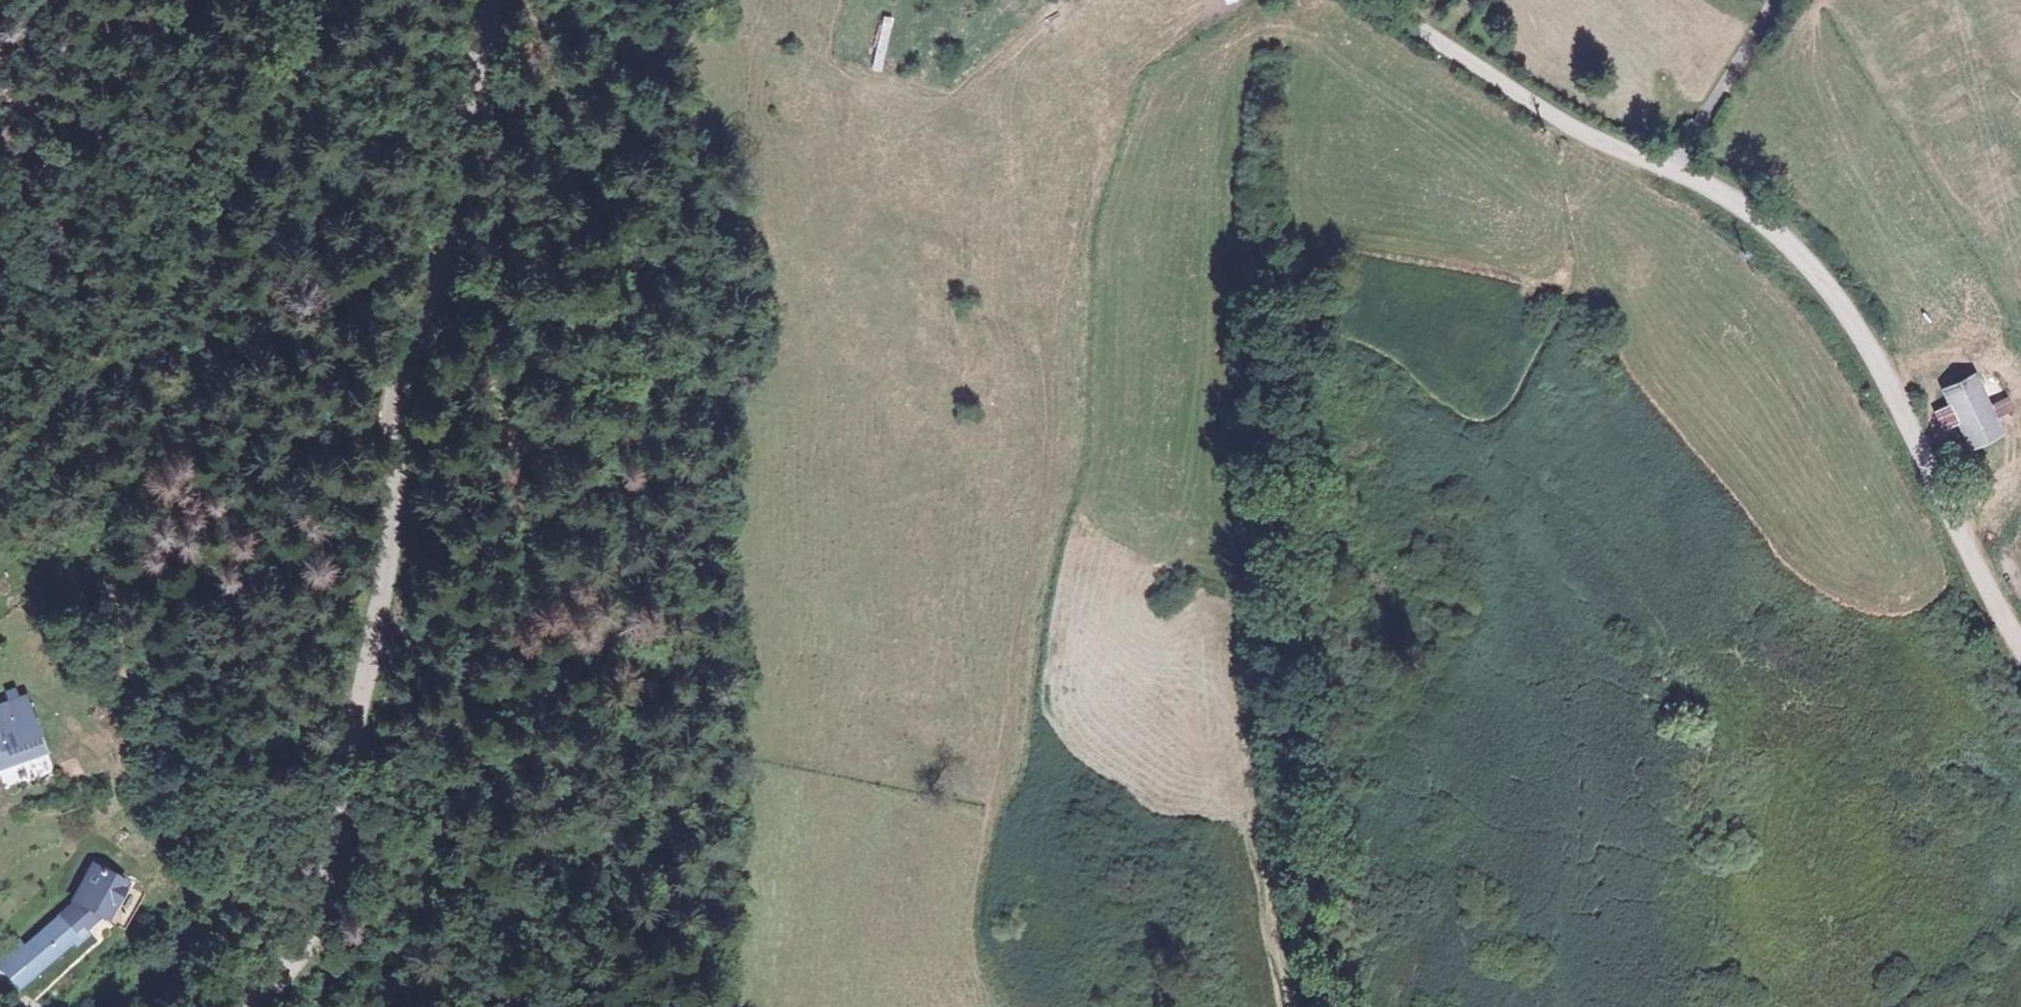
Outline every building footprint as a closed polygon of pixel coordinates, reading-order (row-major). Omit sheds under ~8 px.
[(891,13),(882,12),(873,64),(882,66),(891,13)] [(1986,356),(1970,364),(1991,409),(2007,401),(1986,356)] [(1939,378),(1948,399),(1936,404),(1943,420),(1955,414),(1966,437),(1997,423),(1991,409),(1970,364),(1939,378)] [(3,769),(39,753),(32,738),(41,734),(26,697),(0,709),(0,763),(3,769)] [(48,749),(41,734),(32,738),(39,753),(48,749)] [(119,886),(90,868),(65,904),(92,922),(119,886)] [(0,954),(0,978),(12,992),(91,926),(63,909),(19,951),(12,944),(0,954)]
